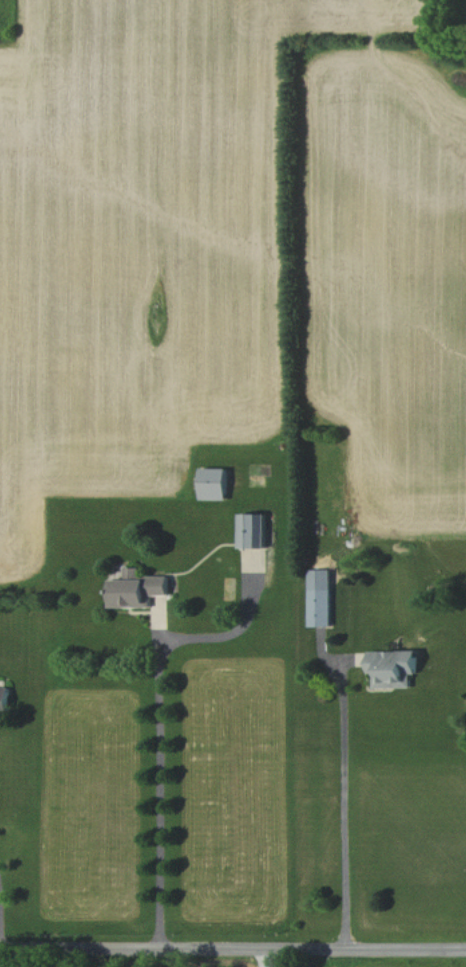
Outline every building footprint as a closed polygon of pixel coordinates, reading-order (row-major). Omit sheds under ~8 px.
[(226,499),(226,467),(200,466),(200,498),(226,499)] [(266,513),(240,512),(240,547),(265,547),(266,513)] [(151,606),(151,594),(169,594),(169,575),(140,574),(140,566),(125,566),(125,578),(110,578),(110,606),(151,606)] [(309,569),(310,626),(332,625),(331,568),(309,569)] [(417,672),(416,649),(369,650),(370,672),(375,672),(376,687),(412,686),(412,673),(417,672)] [(9,712),(10,686),(0,685),(0,711),(9,712)]
